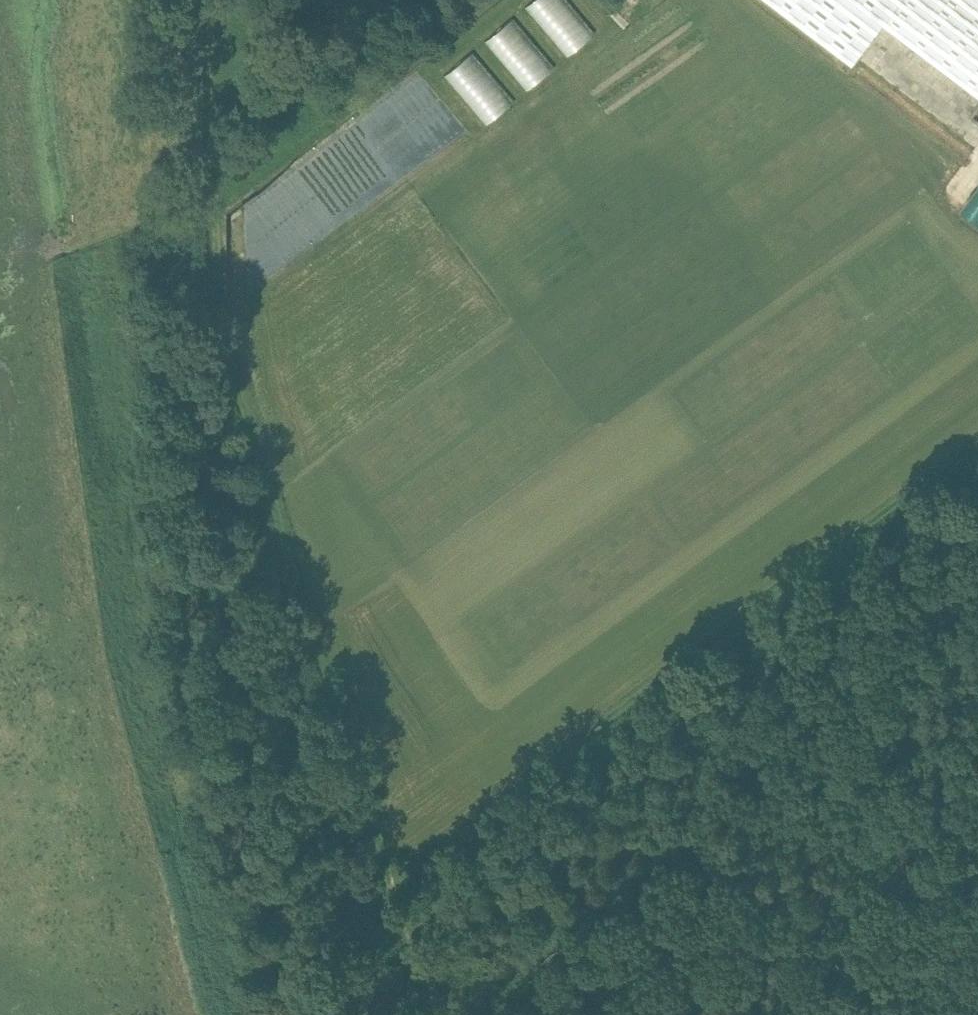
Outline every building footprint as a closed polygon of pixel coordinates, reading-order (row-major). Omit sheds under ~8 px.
[(524,7),(569,56),(596,31),(567,0),(533,0),(524,7)] [(853,63),(883,22),(977,94),(977,0),(769,0),(853,63)] [(512,17),(485,41),(528,90),(555,66),(512,17)] [(473,51),(445,73),(485,124),(514,101),(473,51)] [(966,212),(977,220),(977,195),(966,212)]
